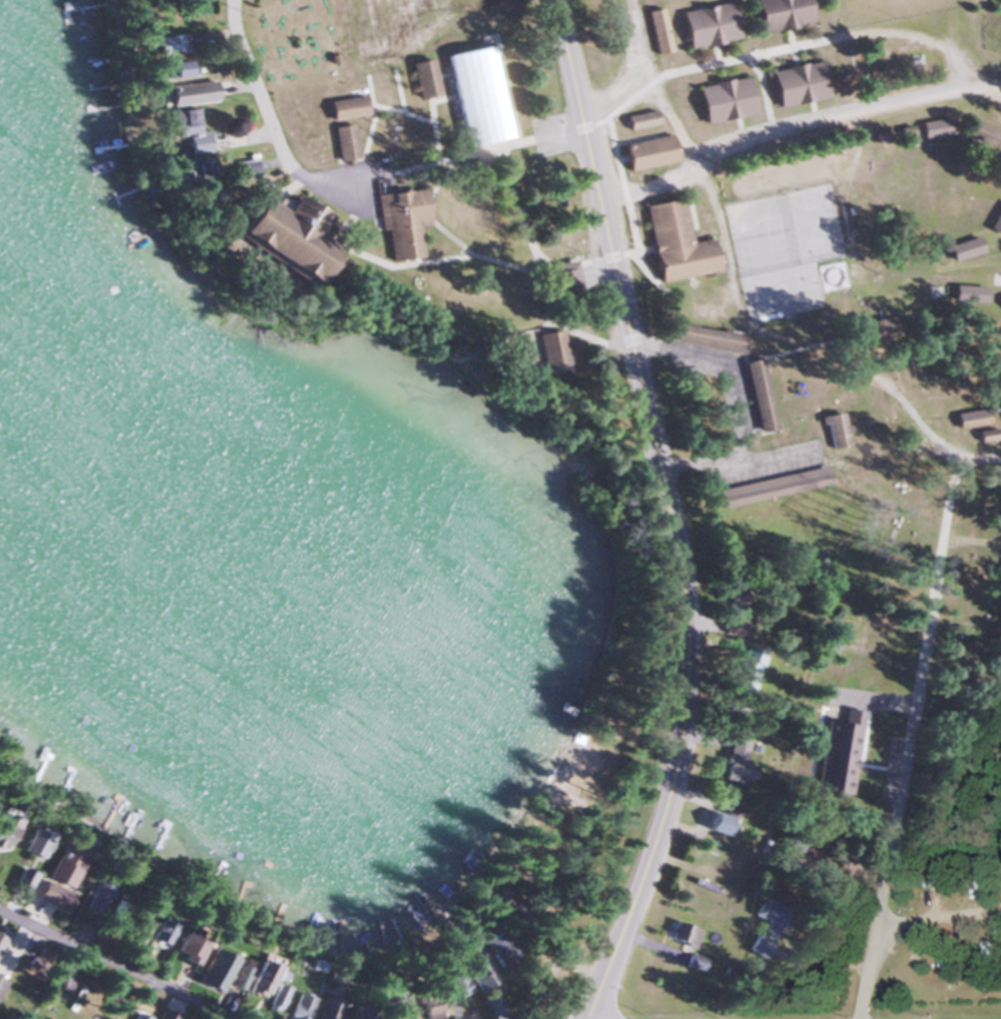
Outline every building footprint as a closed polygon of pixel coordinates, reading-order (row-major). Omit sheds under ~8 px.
[(758,32),(809,24),(805,0),(753,0),(758,32)] [(679,11),(686,48),(736,40),(730,2),(679,11)] [(669,52),(661,8),(645,11),(654,55),(669,52)] [(150,36),(151,54),(183,51),(181,33),(150,36)] [(506,139),(487,45),(443,54),(462,147),(506,139)] [(415,98),(436,94),(429,58),(407,62),(415,98)] [(156,79),(185,75),(183,60),(154,63),(156,79)] [(774,107),(825,99),(819,61),(768,69),(774,107)] [(752,114),(745,77),(695,85),(701,123),(752,114)] [(162,105),(212,100),(210,81),(161,86),(162,105)] [(363,115),(360,95),(325,100),(328,120),(363,115)] [(169,110),(170,135),(183,135),(184,153),(206,152),(206,131),(192,131),(192,109),(169,110)] [(623,118),(627,131),(655,122),(651,110),(623,118)] [(951,134),(950,118),(918,121),(919,136),(951,134)] [(355,159),(349,123),(329,126),(335,162),(355,159)] [(668,135),(621,145),(626,171),(673,161),(668,135)] [(205,159),(178,159),(178,179),(205,179),(205,159)] [(195,193),(198,206),(219,200),(215,187),(195,193)] [(424,224),(419,188),(375,194),(384,261),(419,256),(415,225),(424,224)] [(291,195),(282,210),(269,203),(271,199),(258,192),(231,236),(311,284),(332,247),(314,236),(326,216),(291,195)] [(643,205),(657,281),(722,270),(716,237),(688,242),(680,198),(643,205)] [(1000,200),(988,227),(1000,234),(1000,200)] [(947,245),(951,261),(982,252),(977,236),(947,245)] [(579,286),(574,261),(548,266),(553,292),(579,286)] [(954,303),(983,303),(983,286),(954,286),(954,303)] [(854,328),(861,347),(895,333),(887,314),(854,328)] [(560,329),(534,333),(540,372),(566,368),(560,329)] [(741,361),(755,433),(773,429),(759,358),(741,361)] [(986,425),(985,409),(954,412),(955,427),(986,425)] [(841,412),(821,416),(827,449),(847,445),(841,412)] [(977,442),(995,440),(994,429),(976,431),(977,442)] [(827,485),(824,467),(712,489),(716,507),(827,485)] [(810,742),(844,739),(842,720),(808,723),(810,742)] [(746,742),(727,739),(720,779),(750,784),(753,767),(742,765),(746,742)] [(725,838),(737,806),(717,799),(705,830),(725,838)] [(11,827),(4,810),(0,812),(0,831),(11,827)] [(34,860),(45,837),(26,828),(15,851),(34,860)] [(77,859),(52,849),(33,900),(63,912),(70,893),(64,891),(77,859)] [(21,895),(30,873),(17,868),(8,889),(21,895)] [(747,951),(764,959),(786,909),(760,898),(751,917),(765,923),(760,935),(755,933),(747,951)] [(85,913),(96,915),(98,904),(87,902),(85,913)] [(136,942),(144,926),(130,920),(123,936),(136,942)] [(165,922),(149,921),(148,944),(164,944),(165,922)] [(697,931),(673,922),(666,939),(691,948),(697,931)] [(517,953),(498,928),(478,943),(496,968),(517,953)] [(165,955),(187,965),(197,943),(175,933),(165,955)] [(228,959),(203,950),(191,984),(216,993),(228,959)] [(235,966),(228,984),(260,997),(271,968),(251,960),(247,971),(235,966)] [(49,988),(65,994),(76,968),(60,961),(49,988)] [(455,970),(438,980),(451,1001),(467,991),(455,970)] [(275,1014),(287,986),(275,981),(263,1008),(275,1014)] [(413,997),(419,1018),(434,1018),(439,1018),(433,992),(413,997)] [(309,998),(292,994),(286,1018),(291,1018),(303,1018),(309,998)] [(396,996),(378,1007),(385,1018),(410,1018),(396,996)] [(318,997),(311,1018),(337,1018),(342,1005),(318,997)] [(347,1018),(368,1018),(368,1005),(347,1005),(347,1018)] [(165,1010),(157,1018),(175,1018),(165,1010)]
